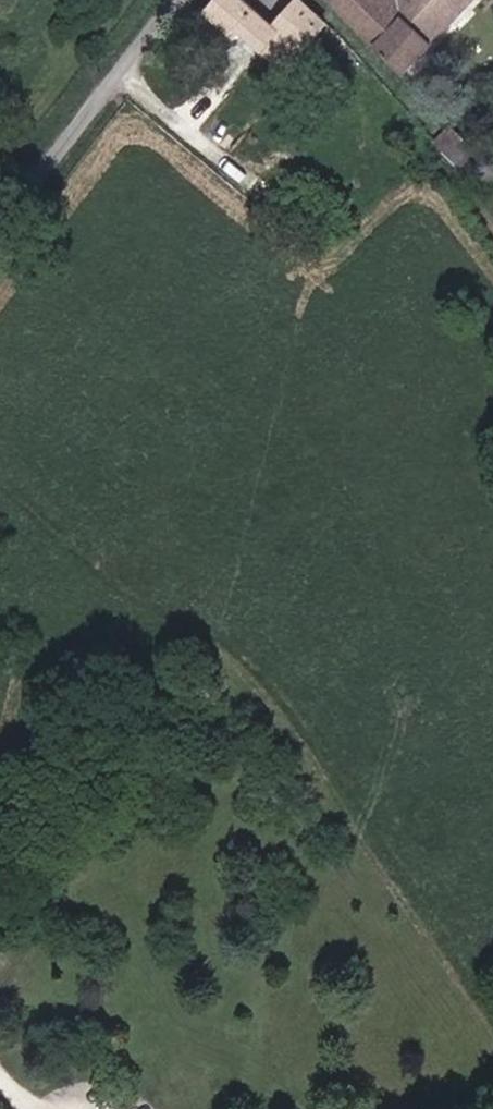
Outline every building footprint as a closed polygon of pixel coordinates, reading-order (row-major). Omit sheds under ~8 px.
[(318,39),(332,24),(305,0),(218,0),(209,10),(242,39),(246,33),(280,63),(309,31),(318,39)] [(405,71),(435,41),(393,0),(331,0),(330,0),(405,71)] [(435,41),(474,0),(393,0),(435,41)]
